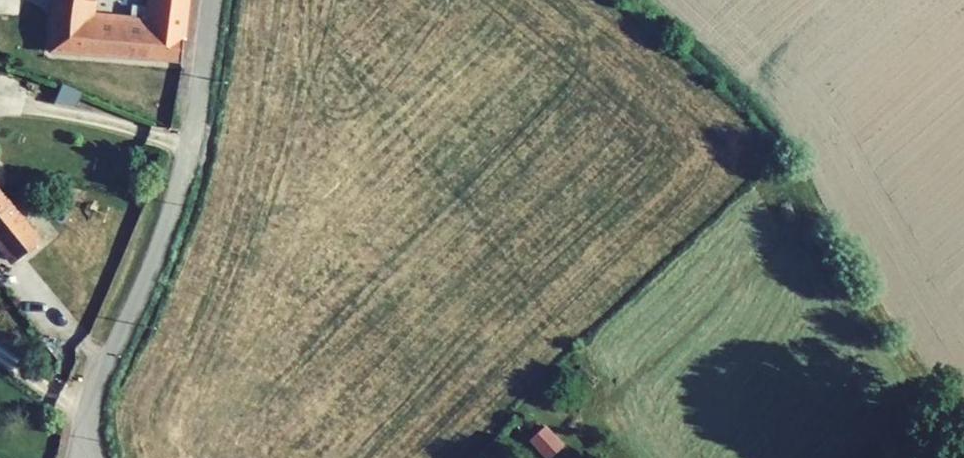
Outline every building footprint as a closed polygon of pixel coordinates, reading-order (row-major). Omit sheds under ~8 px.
[(30,60),(32,25),(34,0),(0,0),(0,58),(30,60)] [(30,60),(162,68),(170,0),(135,0),(133,29),(72,23),(74,0),(36,0),(32,25),(30,60)] [(21,245),(0,219),(0,262),(21,245)] [(513,445),(524,457),(537,457),(545,452),(528,432),(513,445)]
